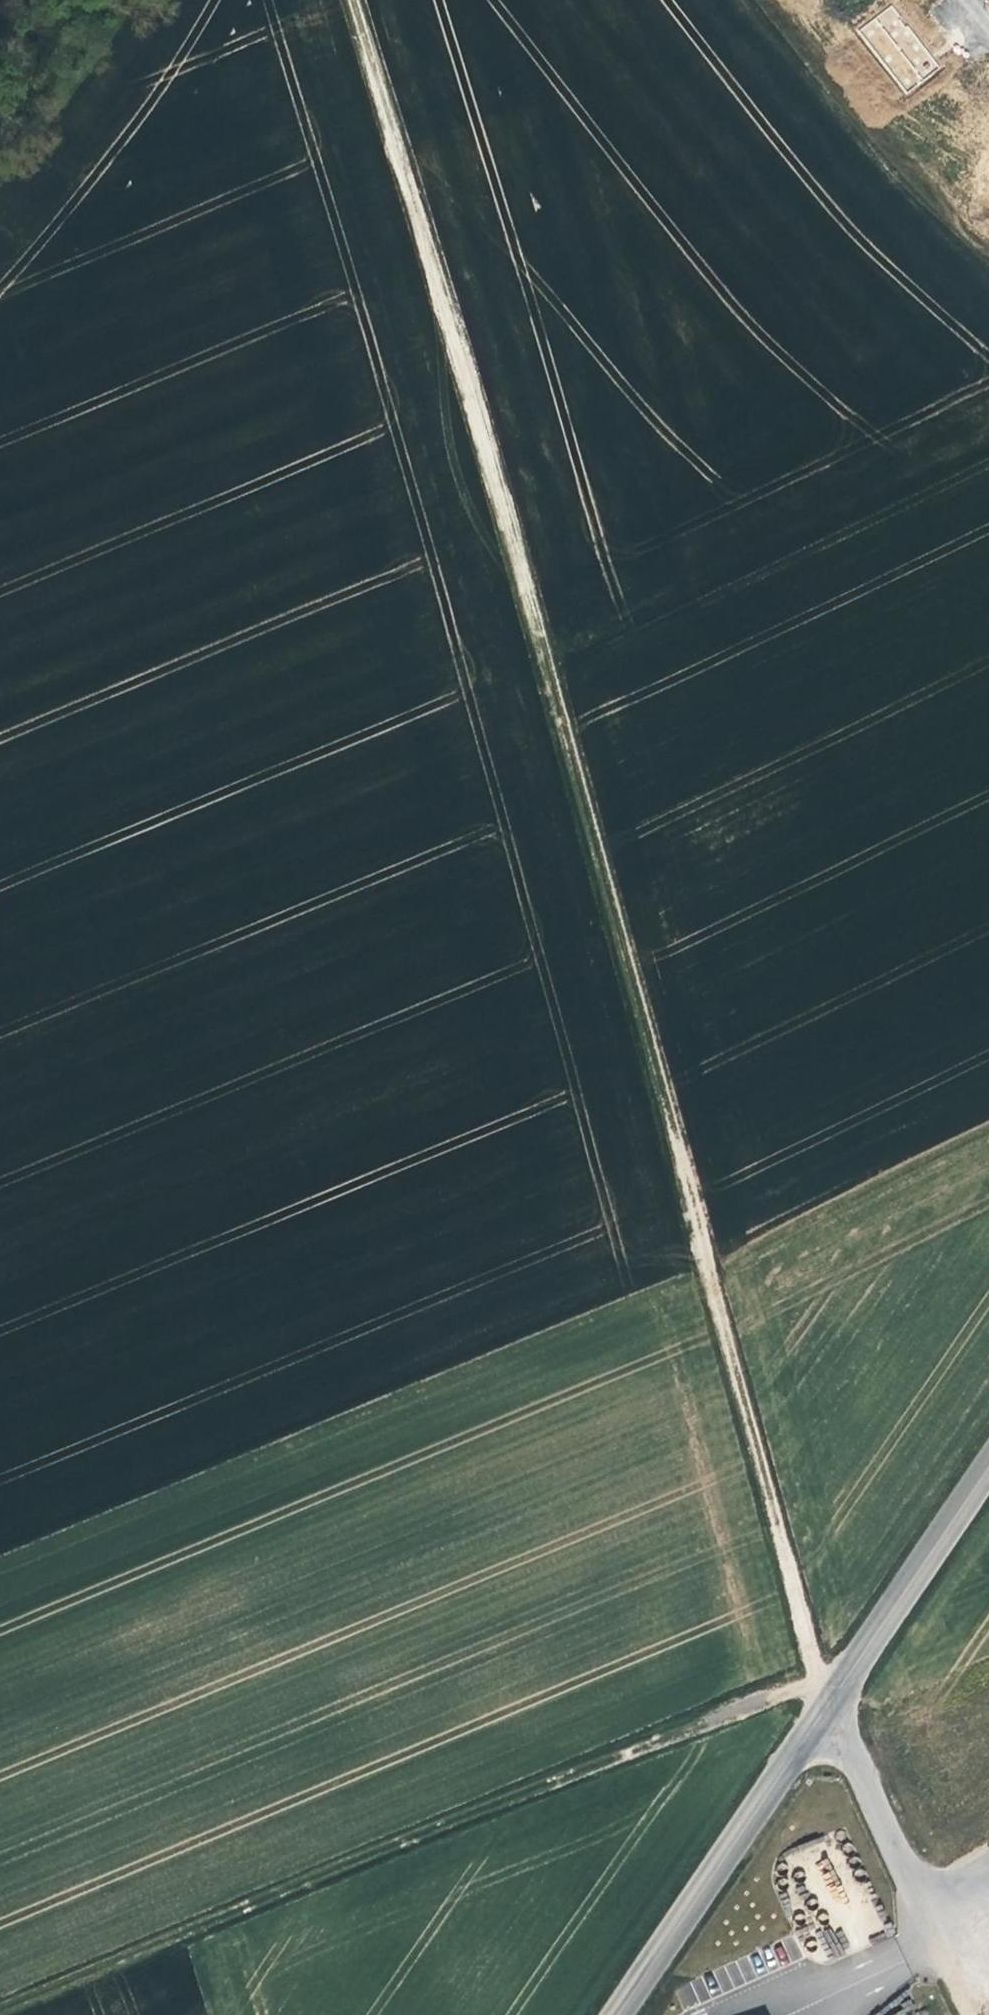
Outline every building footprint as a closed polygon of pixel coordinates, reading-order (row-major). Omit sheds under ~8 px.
[(899,91),(932,66),(899,23),(897,25),(892,18),(894,16),(883,3),(850,28),(899,91)]
